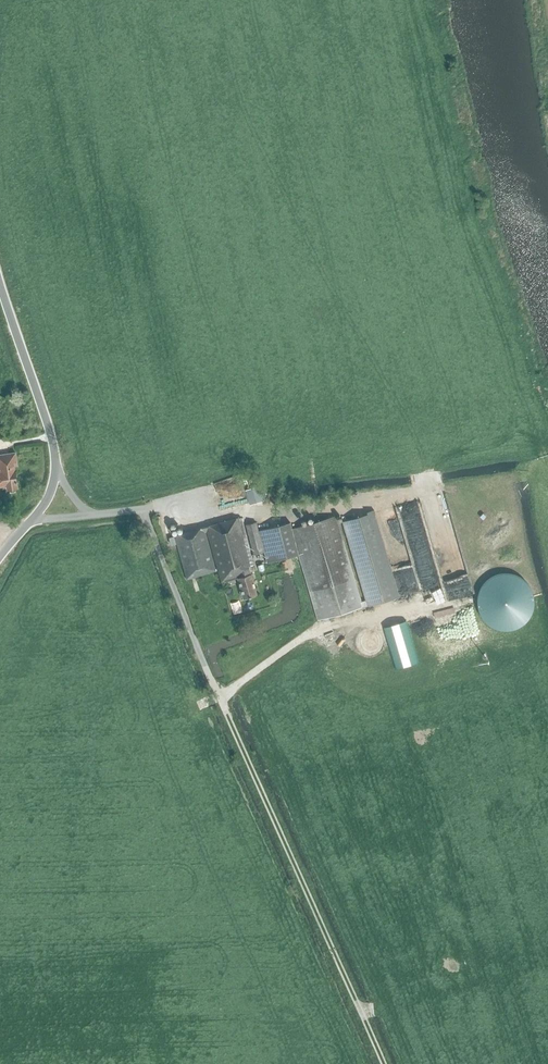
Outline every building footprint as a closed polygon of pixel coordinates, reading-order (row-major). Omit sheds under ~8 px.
[(0,469),(0,472),(0,486),(6,485),(7,489),(17,487),(13,466),(17,466),(15,452),(0,454),(0,469)] [(450,481),(451,487),(471,485),(471,478),(450,481)] [(266,498),(261,483),(246,489),(251,503),(266,498)] [(399,597),(374,512),(342,521),(365,600),(361,601),(335,516),(292,529),(318,619),(367,605),(367,606),(399,597)] [(253,563),(241,517),(174,536),(186,579),(215,571),(205,532),(207,531),(221,582),(237,578),(242,598),(257,594),(249,566),(250,566),(250,564),(253,563)] [(263,552),(256,522),(246,525),(253,554),(263,552)] [(298,554),(290,522),(258,531),(266,563),(298,554)] [(451,601),(475,594),(472,583),(448,590),(451,601)] [(372,628),(369,628),(365,628),(362,630),(359,632),(357,635),(356,638),(355,642),(355,645),(357,649),(359,652),(362,654),(365,656),(368,656),(372,656),(375,655),(378,653),(381,651),(383,648),(384,644),(384,640),(383,637),(381,634),(379,631),(376,629),(372,628)]
